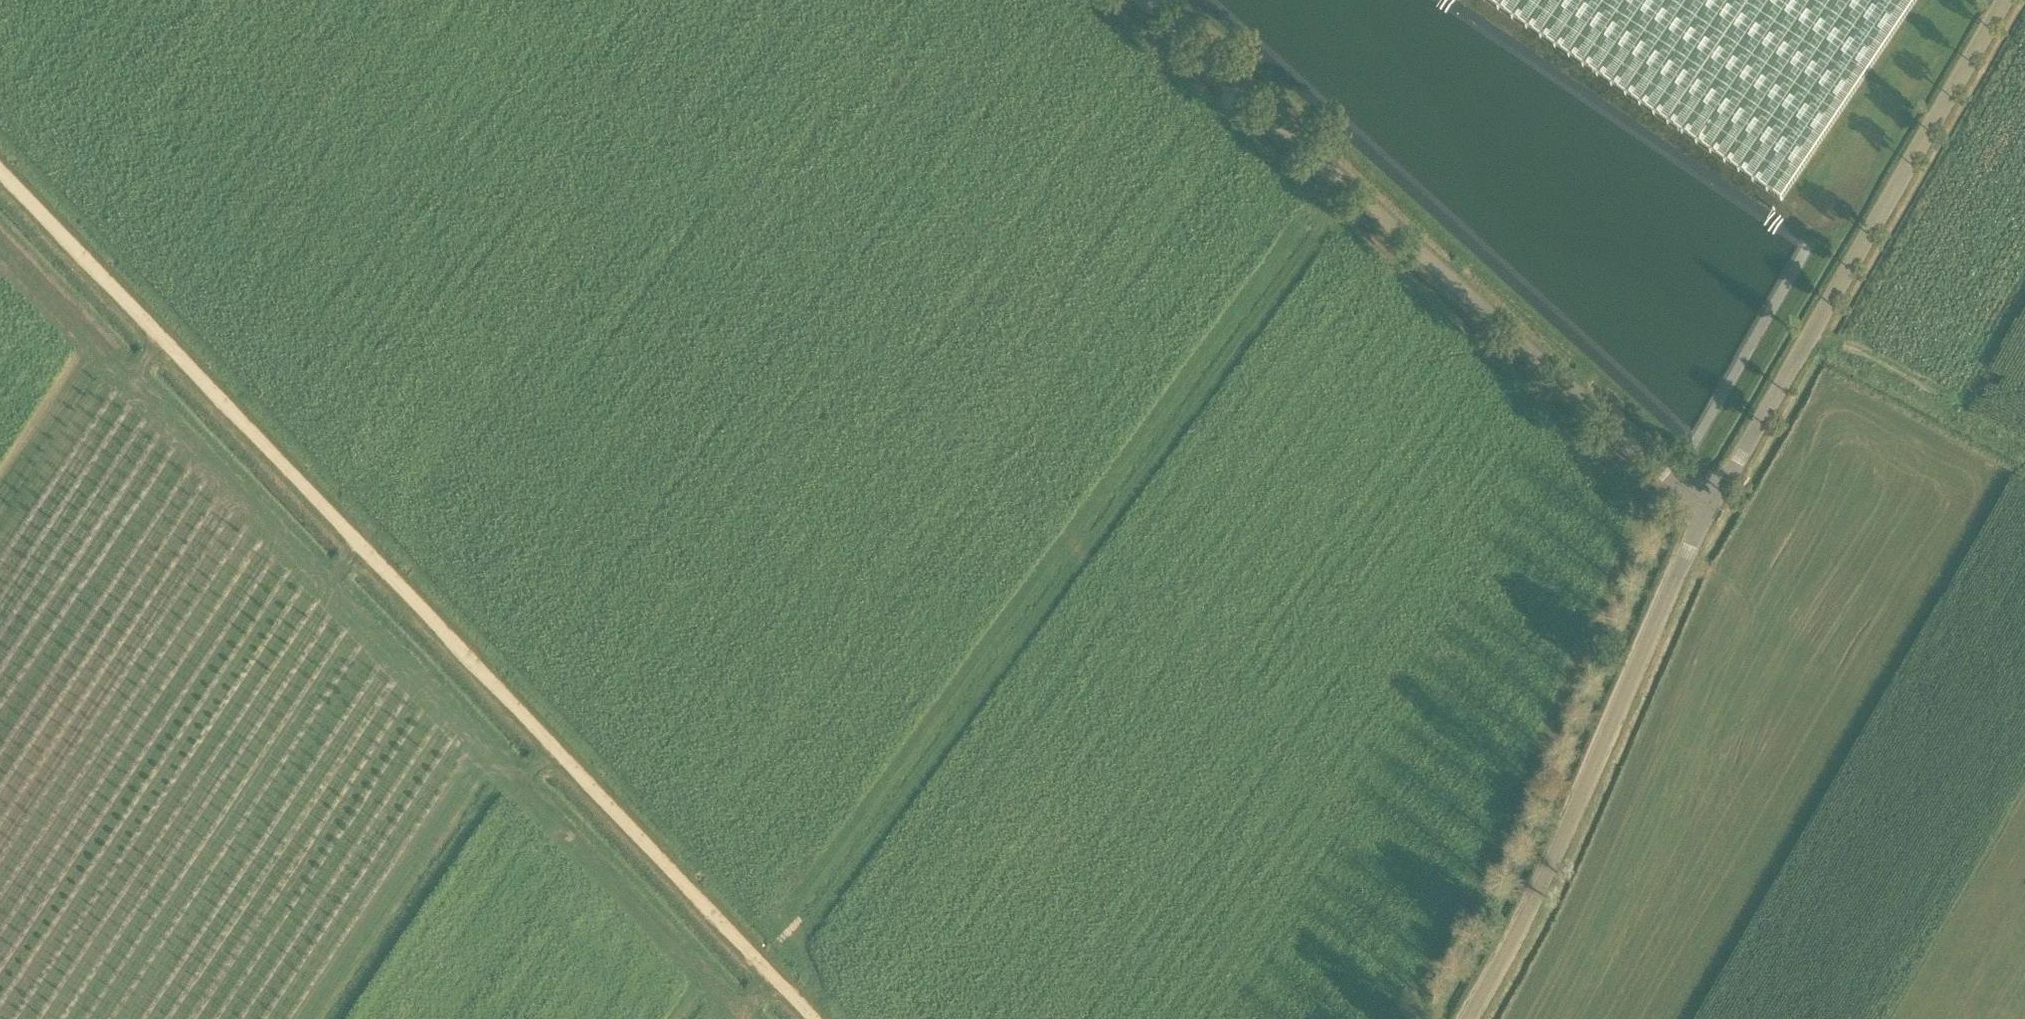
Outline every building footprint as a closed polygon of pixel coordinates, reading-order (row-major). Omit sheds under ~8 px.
[(1918,0),(1488,0),(1783,200),(1918,0)]
